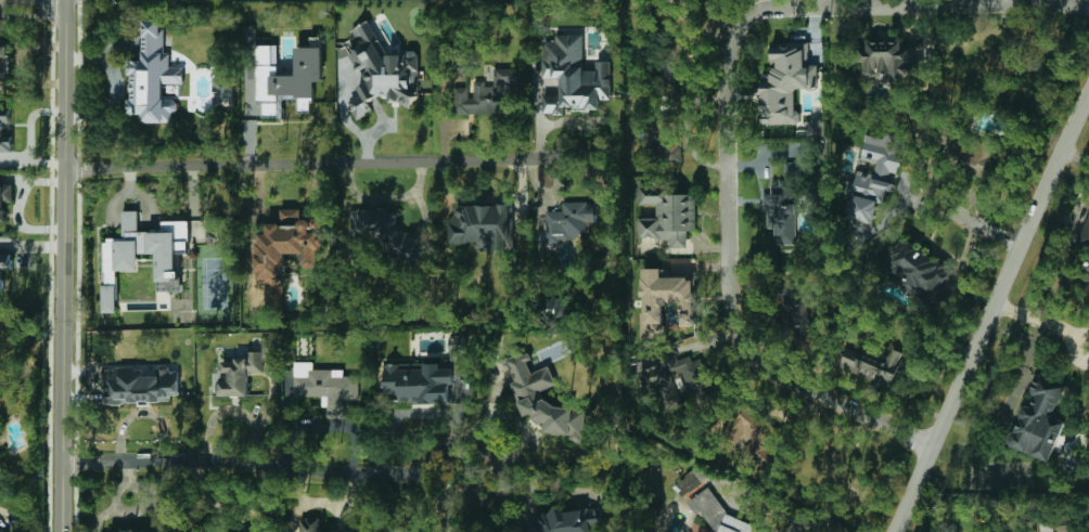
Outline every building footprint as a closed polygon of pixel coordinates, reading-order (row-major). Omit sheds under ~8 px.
[(169,67),(170,53),(162,52),(163,19),(142,19),(142,61),(128,60),(128,74),(132,74),(132,100),(128,100),(128,114),(142,114),(141,122),(172,123),(172,112),(177,112),(178,100),(162,100),(163,83),(183,83),(183,67),(169,67)] [(417,50),(411,50),(401,54),(385,54),(370,20),(351,28),(351,48),(354,52),(349,54),(356,68),(366,68),(366,80),(367,81),(357,86),(361,94),(348,101),(353,109),(353,111),(355,118),(372,111),(367,101),(379,95),(388,95),(392,103),(411,103),(411,98),(418,94),(417,50)] [(582,34),(555,35),(555,40),(542,40),(542,78),(560,77),(560,94),(542,94),(542,113),(563,113),(563,108),(600,108),(600,99),(611,99),(610,61),(595,61),(597,69),(584,69),(582,34)] [(687,82),(684,37),(663,38),(666,83),(687,82)] [(863,42),(862,74),(920,75),(920,43),(863,42)] [(762,124),(800,124),(800,110),(795,110),(795,89),(818,89),(818,65),(809,65),(809,43),(771,44),(771,74),(761,74),(762,124)] [(323,47),(295,46),(295,75),(278,75),(278,45),(257,45),(257,102),(263,102),(263,117),(277,117),(277,99),(299,99),(299,109),(313,109),(313,81),(322,81),(323,47)] [(453,113),(509,112),(509,93),(517,93),(517,67),(492,67),(492,82),(471,82),(471,87),(453,87),(453,113)] [(214,106),(234,105),(233,76),(213,77),(214,106)] [(12,152),(12,136),(3,136),(3,122),(10,122),(10,110),(0,110),(0,152),(12,152)] [(679,162),(677,115),(651,116),(653,163),(679,162)] [(808,135),(823,135),(823,119),(808,119),(808,135)] [(873,221),(876,202),(882,203),(885,190),(889,191),(893,173),(896,173),(904,137),(883,132),(883,138),(864,134),(860,159),(875,163),(873,173),(856,170),(854,181),(846,180),(843,193),(848,194),(844,216),(873,221)] [(796,162),(785,163),(785,180),(778,180),(778,185),(770,185),(770,194),(763,194),(763,207),(767,207),(767,228),(775,228),(775,244),(797,244),(796,162)] [(4,227),(3,203),(13,203),(13,184),(0,185),(0,228),(4,227)] [(695,194),(668,194),(668,185),(638,186),(638,206),(656,205),(656,217),(638,218),(639,239),(670,238),(670,248),(687,248),(687,231),(695,231),(695,194)] [(546,210),(546,241),(584,239),(584,225),(606,224),(606,202),(562,203),(562,210),(546,210)] [(448,244),(475,244),(475,250),(514,250),(514,205),(455,205),(455,217),(449,217),(448,244)] [(319,217),(302,218),(301,208),(280,209),(281,223),(267,224),(267,233),(257,234),(258,276),(285,275),(284,252),(298,252),(298,267),(320,267),(319,217)] [(350,210),(351,239),(388,238),(389,258),(413,258),(412,230),(396,231),(396,208),(350,210)] [(157,291),(179,291),(178,253),(189,253),(188,221),(162,221),(163,231),(139,232),(138,211),(122,211),(123,239),(103,239),(104,283),(117,283),(117,271),(138,271),(137,254),(156,254),(157,291)] [(1078,241),(1088,245),(1088,214),(1078,241)] [(902,237),(882,269),(932,301),(952,269),(902,237)] [(3,299),(3,268),(10,268),(10,248),(0,248),(0,299),(3,299)] [(694,276),(668,276),(668,268),(641,268),(641,337),(662,337),(662,301),(679,301),(679,325),(694,325),(694,276)] [(261,287),(257,287),(260,300),(277,297),(273,276),(259,279),(261,287)] [(783,327),(795,326),(795,333),(807,332),(804,283),(780,284),(783,327)] [(102,312),(117,313),(117,284),(102,284),(102,312)] [(540,298),(541,320),(566,319),(565,297),(540,298)] [(248,396),(248,372),(262,372),(263,358),(276,358),(276,337),(262,336),(262,352),(246,351),(246,360),(221,360),(221,372),(228,373),(228,381),(218,381),(218,396),(248,396)] [(892,384),(902,351),(890,348),(888,355),(861,347),(860,352),(846,348),(840,369),(892,384)] [(586,409),(540,403),(542,389),(556,384),(550,366),(530,373),(524,356),(516,355),(506,359),(514,381),(510,382),(523,418),(531,415),(534,423),(545,424),(544,433),(569,436),(570,441),(582,442),(586,409)] [(359,375),(343,375),(343,368),(312,368),(312,362),(293,362),(294,395),(328,395),(328,415),(344,415),(344,400),(359,399),(359,375)] [(384,364),(385,393),(399,393),(399,404),(450,402),(449,382),(453,382),(453,369),(439,369),(439,363),(384,364)] [(104,403),(170,401),(169,395),(179,395),(178,371),(169,371),(169,365),(157,366),(157,374),(145,374),(145,367),(103,369),(104,403)] [(1049,462),(1066,418),(1053,413),(1064,385),(1036,374),(1028,393),(1034,395),(1028,407),(1023,405),(1007,444),(1049,462)] [(719,431),(735,444),(744,433),(751,440),(743,450),(756,461),(780,433),(744,402),(719,431)] [(681,497),(707,480),(699,468),(673,485),(681,497)] [(747,522),(728,515),(707,486),(691,498),(688,508),(701,514),(715,531),(755,531),(747,522)] [(591,528),(607,526),(611,520),(610,510),(605,507),(565,512),(561,510),(543,512),(529,531),(591,531),(591,528)] [(318,519),(300,519),(300,531),(318,531),(318,519)]
